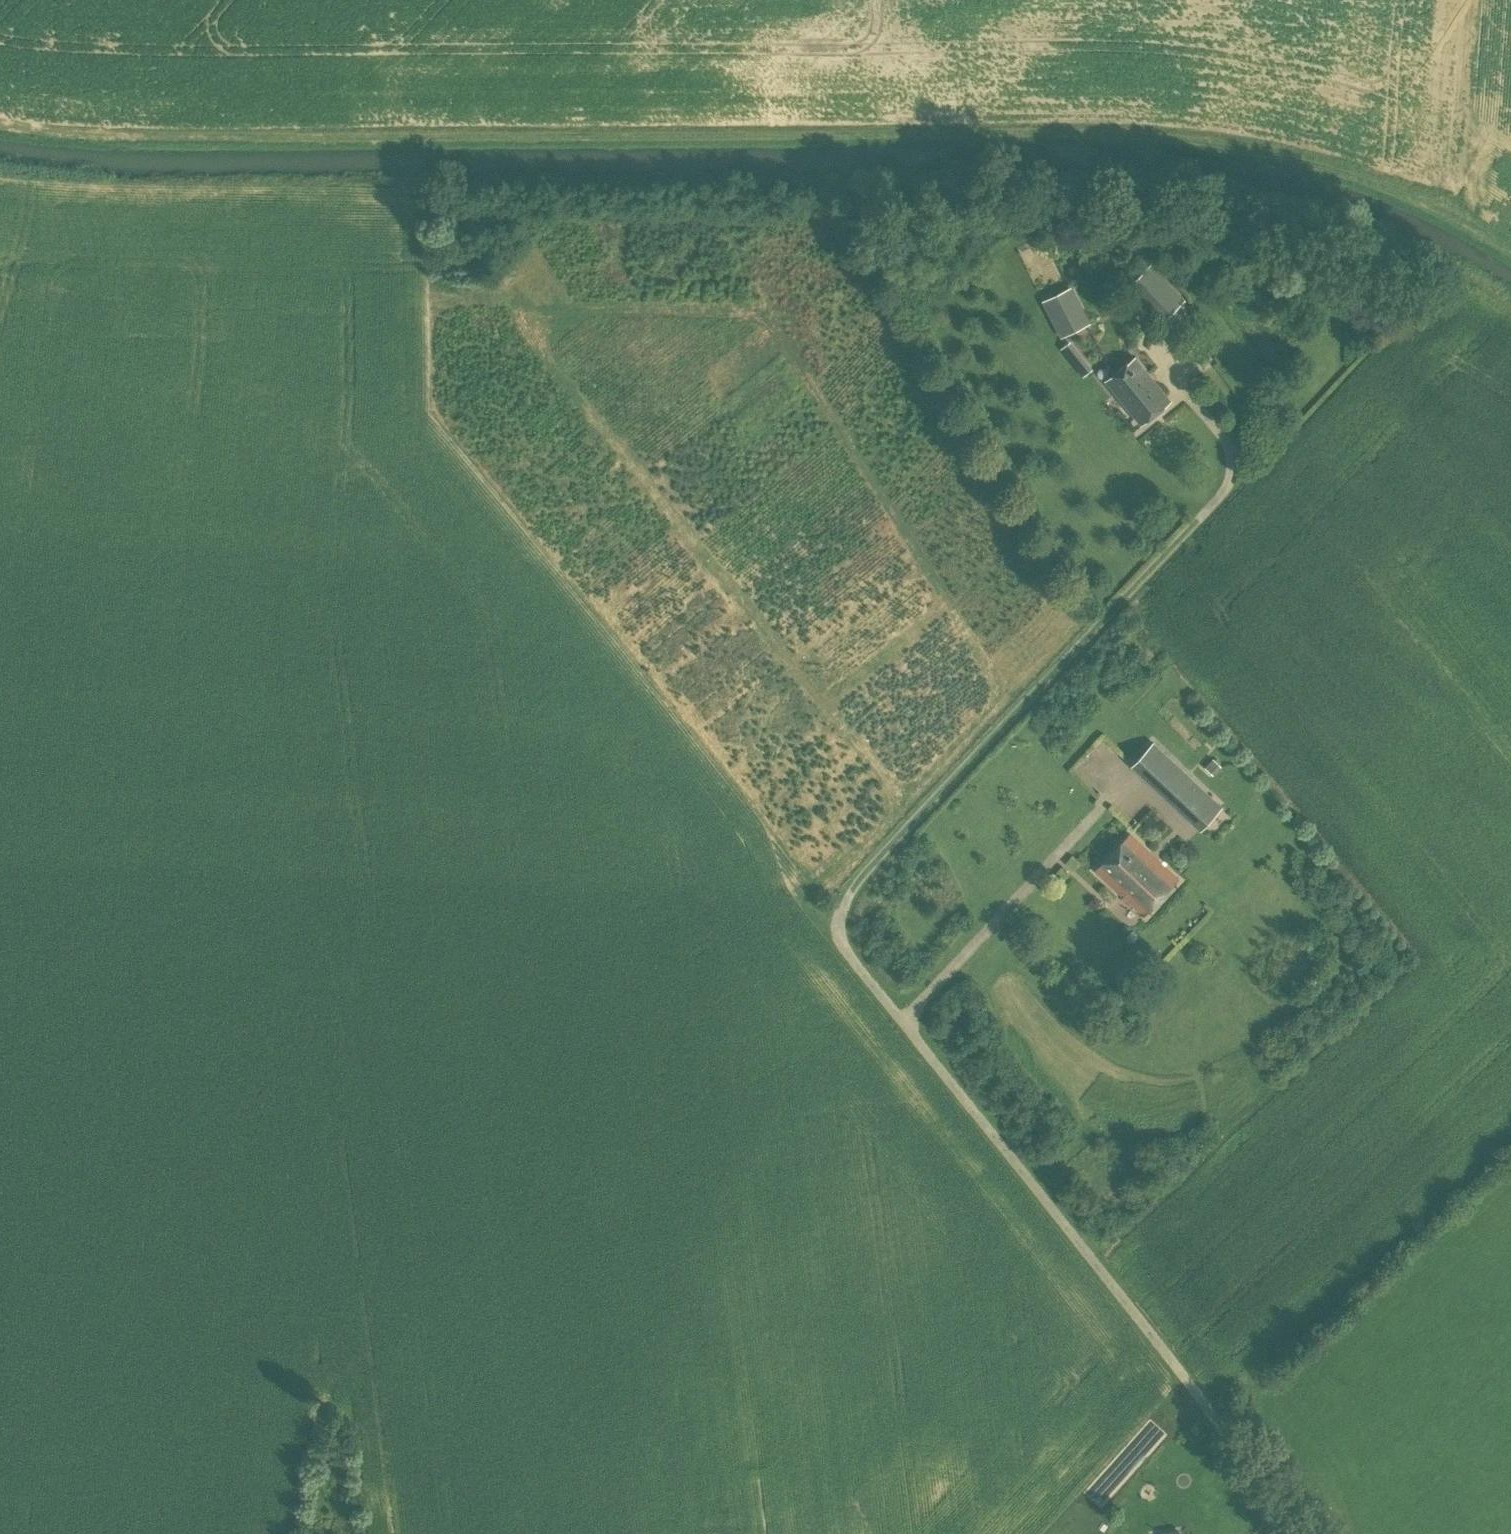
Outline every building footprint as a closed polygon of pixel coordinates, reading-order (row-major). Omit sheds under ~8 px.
[(1042,273),(1060,265),(1056,256),(1038,263),(1042,273)] [(1186,299),(1152,262),(1126,287),(1159,323),(1186,299)] [(1076,381),(1092,369),(1066,336),(1091,323),(1072,285),(1041,301),(1059,334),(1048,341),(1076,381)] [(1141,423),(1169,400),(1134,357),(1106,380),(1141,423)] [(1210,795),(1173,761),(1156,780),(1193,813),(1210,795)] [(1143,915),(1177,879),(1126,833),(1096,870),(1143,915)]
